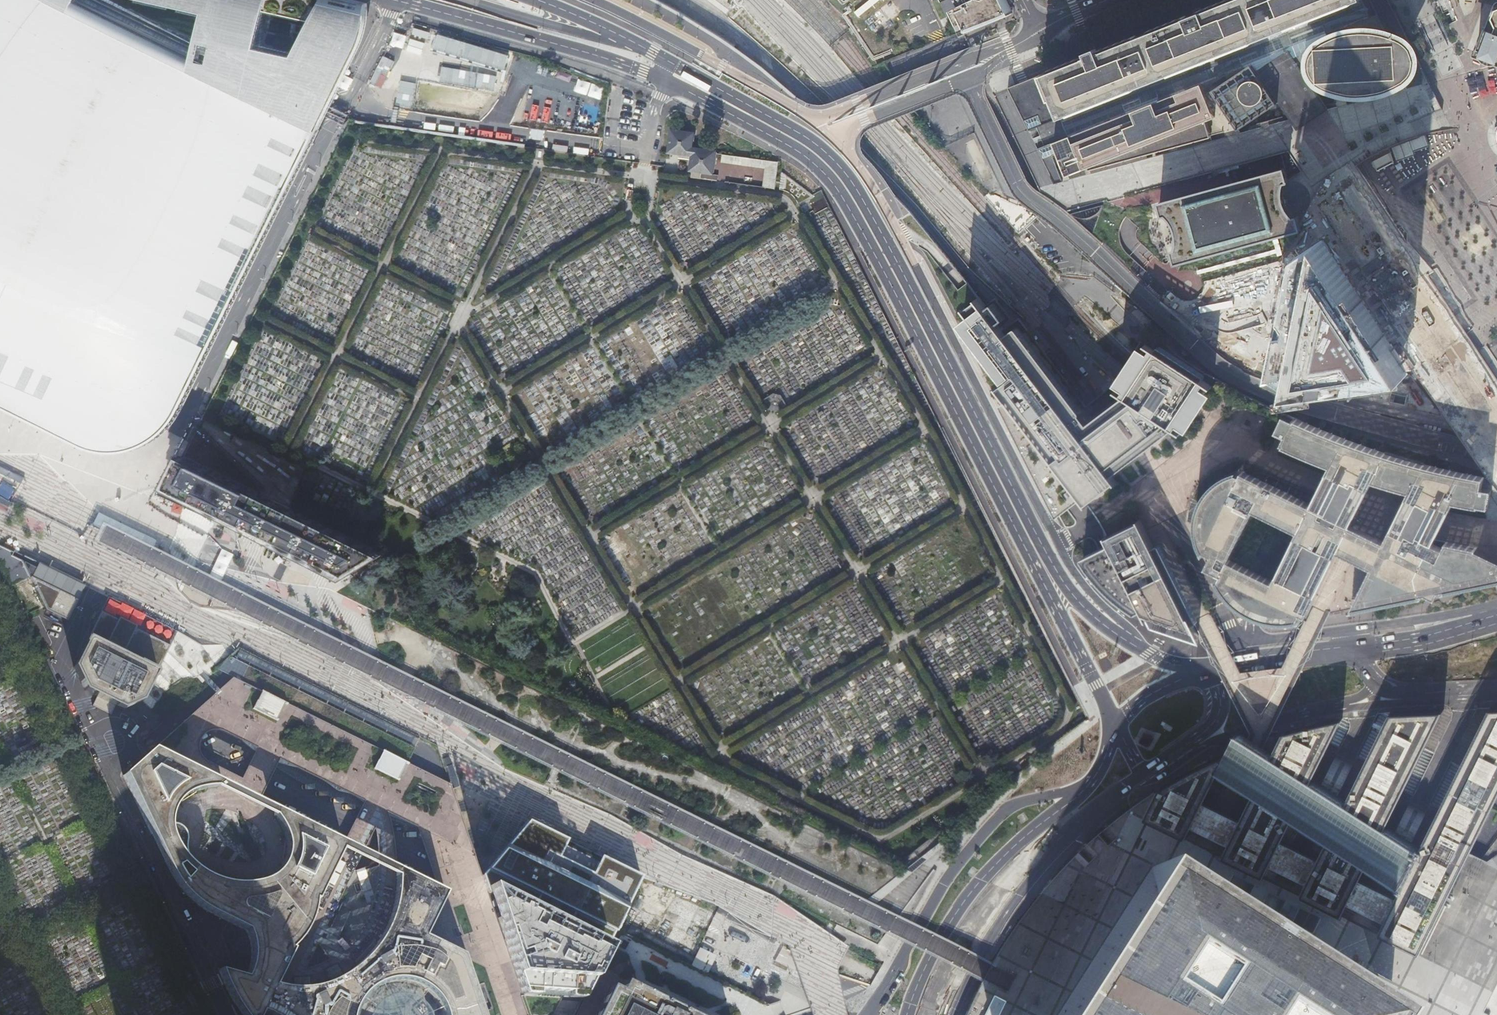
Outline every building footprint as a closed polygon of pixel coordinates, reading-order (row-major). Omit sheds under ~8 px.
[(35,418),(90,445),(95,448),(103,450),(111,451),(118,451),(125,451),(130,450),(137,448),(143,446),(147,445),(153,442),(154,441),(159,438),(166,432),(172,426),(175,423),(177,421),(179,417),(182,413),(324,125),(360,37),(361,31),(361,26),(359,22),(356,18),(351,16),(283,0),(188,0),(208,5),(199,51),(94,0),(0,0),(0,401),(35,418)] [(961,28),(968,24),(970,27),(1013,11),(1010,4),(1008,0),(948,0),(961,28)] [(1042,74),(1051,97),(1053,97),(1070,134),(1076,132),(1138,108),(1162,98),(1181,90),(1209,81),(1253,65),(1262,59),(1266,66),(1296,45),(1303,55),(1318,45),(1319,44),(1322,41),(1324,39),(1326,38),(1327,37),(1327,36),(1328,36),(1331,34),(1333,32),(1336,31),(1337,30),(1338,29),(1341,28),(1346,26),(1375,12),(1369,0),(1229,0),(1220,3),(1092,54),(1042,74)] [(1496,8),(1491,22),(1488,29),(1486,28),(1477,53),(1485,56),(1486,53),(1494,56),(1493,59),(1496,61),(1496,8)] [(1421,74),(1424,70),(1426,65),(1427,61),(1427,56),(1426,49),(1420,39),(1418,37),(1408,30),(1400,27),(1396,25),(1383,22),(1371,21),(1358,23),(1346,26),(1341,28),(1338,29),(1337,30),(1336,31),(1333,32),(1331,34),(1328,36),(1327,36),(1327,37),(1326,38),(1324,39),(1322,41),(1319,44),(1318,45),(1316,49),(1315,54),(1314,58),(1314,63),(1315,68),(1317,72),(1319,75),(1326,82),(1333,87),(1342,91),(1350,93),(1363,95),(1377,94),(1391,92),(1396,89),(1404,86),(1416,79),(1418,77),(1421,74)] [(1262,59),(1253,65),(1219,88),(1246,126),(1283,101),(1292,115),(1300,127),(1332,106),(1303,55),(1296,45),(1266,66),(1262,59)] [(1044,122),(1038,125),(1047,146),(1059,138),(1070,134),(1053,97),(1051,97),(1042,74),(1039,75),(1057,117),(1044,122)] [(1036,77),(1008,87),(1025,119),(1040,112),(1044,122),(1057,117),(1039,75),(1038,75),(1036,77)] [(1090,167),(1091,169),(1217,133),(1212,118),(1221,114),(1209,81),(1181,90),(1184,97),(1163,104),(1162,98),(1138,108),(1141,117),(1079,139),(1076,132),(1070,134),(1059,138),(1064,153),(1072,174),(1090,167)] [(1040,112),(1025,119),(1030,128),(1038,125),(1044,122),(1040,112)] [(688,169),(715,173),(718,150),(694,146),(696,132),(683,130),(684,128),(675,126),(674,129),(670,128),(667,154),(678,156),(678,158),(690,159),(688,169)] [(1040,149),(1045,158),(1055,155),(1064,153),(1059,138),(1047,146),(1040,149)] [(775,181),(799,184),(782,172),(777,171),(778,163),(774,161),(721,154),(720,163),(764,169),(763,176),(775,178),(775,181)] [(1059,184),(1067,182),(1055,155),(1045,158),(1057,181),(1059,184)] [(1285,182),(1289,181),(1288,177),(1285,168),(1284,168),(1160,202),(1163,215),(1167,214),(1169,216),(1171,219),(1173,222),(1175,225),(1177,230),(1178,237),(1178,241),(1177,244),(1176,249),(1173,250),(1175,259),(1177,263),(1272,237),(1279,235),(1302,229),(1298,216),(1295,216),(1293,215),(1289,210),(1286,204),(1285,202),(1285,201),(1285,199),(1284,197),(1284,191),(1285,183),(1285,182)] [(715,175),(715,173),(688,169),(688,172),(691,172),(691,178),(701,179),(702,174),(715,175)] [(1351,278),(1324,238),(1301,254),(1298,256),(1295,270),(1292,287),(1290,288),(1290,290),(1290,292),(1291,294),(1288,307),(1286,316),(1304,342),(1295,387),(1411,369),(1385,329),(1380,323),(1355,284),(1351,278)] [(1000,322),(988,307),(987,307),(979,297),(978,298),(979,299),(967,308),(966,306),(965,307),(974,319),(968,324),(988,351),(983,354),(981,351),(980,352),(1004,383),(1000,386),(999,385),(998,386),(1008,399),(1004,402),(1003,403),(1003,404),(1058,513),(1059,514),(1060,514),(1082,497),(1088,505),(1089,504),(1088,503),(1114,483),(1107,472),(1087,440),(1062,402),(1035,367),(1008,333),(1007,334),(999,323),(1000,322)] [(995,301),(988,307),(1000,322),(1007,317),(995,301)] [(1013,330),(1008,333),(1035,367),(1062,402),(1087,440),(1107,472),(1114,483),(1115,482),(1117,481),(1118,482),(1119,481),(1114,474),(1128,463),(1163,436),(1176,427),(1183,432),(1184,431),(1181,429),(1183,425),(1185,426),(1194,413),(1201,401),(1210,388),(1208,387),(1210,384),(1213,386),(1214,385),(1148,342),(1147,343),(1151,345),(1148,348),(1147,347),(1135,365),(1133,368),(1122,385),(1124,386),(1121,389),(1118,388),(1118,389),(1126,394),(1119,399),(1090,422),(1087,419),(1082,412),(1083,412),(1083,411),(1083,410),(1019,327),(1019,326),(1018,326),(1017,326),(1013,330)] [(256,429),(291,426),(291,420),(298,419),(297,407),(285,409),(284,398),(266,400),(264,381),(264,375),(239,377),(242,406),(253,405),(256,429)] [(1455,508),(1459,501),(1481,504),(1490,505),(1493,487),(1483,486),(1486,475),(1463,469),(1434,461),(1404,453),(1368,440),(1287,412),(1278,430),(1287,434),(1284,442),(1286,443),(1285,444),(1299,451),(1331,465),(1328,472),(1340,477),(1341,476),(1354,483),(1356,480),(1359,481),(1358,482),(1370,489),(1376,477),(1377,475),(1394,480),(1417,487),(1416,490),(1411,498),(1422,503),(1423,500),(1436,507),(1439,503),(1454,510),(1455,508)] [(264,486),(199,425),(187,449),(184,456),(170,485),(347,572),(377,553),(259,495),(264,486)] [(1291,622),(1296,621),(1307,620),(1333,566),(1343,546),(1356,519),(1315,500),(1314,502),(1244,469),(1243,473),(1239,471),(1240,469),(1230,472),(1225,475),(1220,478),(1216,482),(1211,486),(1205,495),(1204,497),(1202,501),(1200,508),(1198,516),(1197,527),(1198,536),(1201,545),(1218,580),(1223,589),(1232,599),(1242,608),(1250,613),(1252,614),(1258,617),(1276,622),(1281,622),(1291,622)] [(1340,477),(1328,472),(1315,499),(1357,518),(1370,489),(1358,482),(1359,481),(1356,480),(1354,483),(1341,476),(1340,477)] [(1377,475),(1376,477),(1402,486),(1416,490),(1417,487),(1394,480),(1377,475)] [(1411,498),(1397,525),(1407,531),(1408,530),(1412,532),(1414,528),(1423,533),(1425,530),(1440,538),(1454,510),(1439,503),(1436,507),(1423,500),(1422,503),(1411,498)] [(1315,499),(1315,500),(1356,519),(1357,518),(1315,499)] [(1140,521),(1136,522),(1140,530),(1190,631),(1196,629),(1196,628),(1193,622),(1164,565),(1161,566),(1158,562),(1156,558),(1155,555),(1153,550),(1156,548),(1142,518),(1139,519),(1140,521)] [(1379,564),(1391,536),(1356,519),(1343,546),(1379,564)] [(1140,530),(1136,522),(1109,536),(1109,535),(1107,535),(1111,544),(1101,550),(1084,557),(1083,558),(1084,559),(1089,567),(1096,576),(1111,593),(1126,606),(1136,612),(1137,612),(1138,612),(1143,609),(1148,619),(1150,619),(1149,617),(1151,616),(1152,618),(1153,620),(1195,635),(1193,632),(1195,631),(1197,634),(1197,635),(1199,635),(1196,629),(1190,631),(1140,530)] [(1496,577),(1496,553),(1470,540),(1453,536),(1450,543),(1440,538),(1425,530),(1423,533),(1414,528),(1412,532),(1408,530),(1407,531),(1397,525),(1391,536),(1379,564),(1370,581),(1358,606),(1431,591),(1438,596),(1442,589),(1496,577)] [(84,586),(0,545),(0,566),(10,587),(29,578),(45,611),(67,622),(84,586)] [(90,694),(86,703),(107,713),(112,704),(123,710),(142,702),(154,678),(163,659),(177,632),(107,598),(85,644),(73,669),(78,688),(90,694)] [(280,757),(323,779),(368,800),(387,810),(419,825),(428,853),(433,871),(438,888),(443,890),(422,935),(461,955),(483,967),(499,1014),(527,1014),(520,996),(522,995),(481,876),(447,782),(430,774),(410,764),(408,763),(383,751),(286,703),(262,691),(241,681),(234,678),(218,692),(192,716),(178,728),(155,750),(206,775),(221,783),(259,801),(260,798),(261,795),(265,788),(271,776),(280,757)] [(1496,795),(1496,707),(1488,707),(1418,851),(1399,887),(1391,905),(1383,920),(1377,933),(1419,953),(1441,908),(1447,896),(1460,870),(1469,853),(1496,795)] [(1299,894),(1341,915),(1347,903),(1354,888),(1365,866),(1383,829),(1443,709),(1390,712),(1344,804),(1326,840),(1313,867),(1305,882),(1299,894)] [(1282,732),(1270,757),(1252,793),(1249,800),(1235,828),(1228,844),(1222,856),(1263,876),(1269,864),(1277,849),(1291,820),(1292,818),(1310,782),(1341,718),(1328,721),(1311,724),(1294,729),(1282,732)] [(1252,793),(1270,757),(1263,752),(1258,749),(1254,746),(1248,742),(1246,741),(1242,738),(1237,735),(1228,752),(1218,771),(1231,779),(1239,785),(1252,793)] [(1250,739),(1248,742),(1254,746),(1258,749),(1260,746),(1250,739)] [(311,912),(347,844),(272,807),(259,801),(221,783),(206,775),(155,750),(125,776),(152,833),(167,864),(170,869),(173,875),(174,877),(176,880),(180,885),(182,887),(184,890),(189,894),(198,902),(204,907),(207,909),(210,911),(216,914),(222,917),(230,920),(247,929),(250,935),(251,942),(253,949),(253,956),(252,962),(251,968),(248,973),(248,974),(246,977),(221,970),(223,977),(226,984),(229,992),(232,999),(234,1003),(237,1007),(242,1014),(259,1014),(261,1012),(268,1014),(355,1014),(358,1007),(362,1001),(363,999),(366,996),(369,993),(371,991),(377,987),(383,985),(392,983),(395,982),(398,982),(401,982),(404,983),(408,983),(410,984),(413,985),(416,986),(420,988),(422,989),(426,993),(431,997),(433,999),(434,1001),(435,1003),(439,1011),(440,1014),(480,1014),(461,955),(422,935),(443,890),(438,888),(395,867),(394,882),(393,894),(391,906),(387,917),(380,932),(373,945),(362,957),(357,962),(351,968),(343,973),(337,978),(323,985),(310,989),(296,990),(290,989),(286,989),(273,986),(306,921),(309,917),(311,912)] [(1218,771),(1228,752),(1220,756),(1204,763),(1188,772),(1173,780),(1156,791),(1144,817),(1185,838),(1191,825),(1199,810),(1218,771)] [(1319,788),(1335,798),(1351,765),(1334,757),(1319,788)] [(1239,785),(1231,779),(1229,782),(1238,788),(1239,785)] [(1335,798),(1319,788),(1310,782),(1292,818),(1326,840),(1344,804),(1335,798)] [(272,815),(245,802),(214,787),(208,787),(203,788),(196,790),(190,792),(182,796),(175,803),(171,811),(169,818),(170,824),(173,824),(174,825),(177,826),(181,830),(184,832),(185,835),(185,841),(184,846),(184,851),(185,855),(186,859),(189,862),(197,869),(205,875),(218,880),(231,883),(241,883),(252,882),(260,880),(269,875),(273,873),(277,869),(280,864),(283,859),(285,853),(285,847),(285,842),(284,837),(280,827),(276,821),(272,815)] [(1393,835),(1409,845),(1425,813),(1408,805),(1393,835)] [(1191,825),(1228,844),(1235,828),(1199,810),(1191,825)] [(527,821),(481,876),(522,995),(536,996),(537,991),(559,992),(559,997),(561,998),(581,999),(598,965),(603,967),(611,971),(617,960),(603,954),(615,928),(640,878),(602,860),(598,867),(563,849),(567,842),(527,821)] [(1409,845),(1393,835),(1383,829),(1365,866),(1399,887),(1418,851),(1409,845)] [(1305,882),(1313,867),(1304,862),(1277,849),(1269,864),(1305,882)] [(1075,855),(1074,856),(1085,867),(1089,863),(1079,852),(1076,855),(1075,855)] [(374,863),(359,868),(371,908),(374,901),(378,882),(380,868),(381,860),(374,863)] [(1153,867),(1058,1014),(1385,1014),(1252,930),(1153,867)] [(1347,903),(1383,920),(1391,905),(1354,888),(1347,903)] [(610,986),(620,991),(625,981),(604,971),(603,967),(598,965),(581,999),(561,998),(560,1004),(571,1005),(581,1006),(583,1003),(586,1003),(580,1014),(596,1014),(610,986)] [(625,981),(620,991),(610,986),(596,1014),(690,1014),(625,981)] [(437,1011),(434,1005),(430,999),(424,994),(419,990),(412,987),(408,985),(405,985),(399,984),(396,984),(390,985),(382,987),(375,990),(369,995),(363,1002),(358,1012),(357,1014),(438,1014),(437,1011)] [(988,1014),(1002,1014),(1007,1005),(996,1000),(988,1014)]
